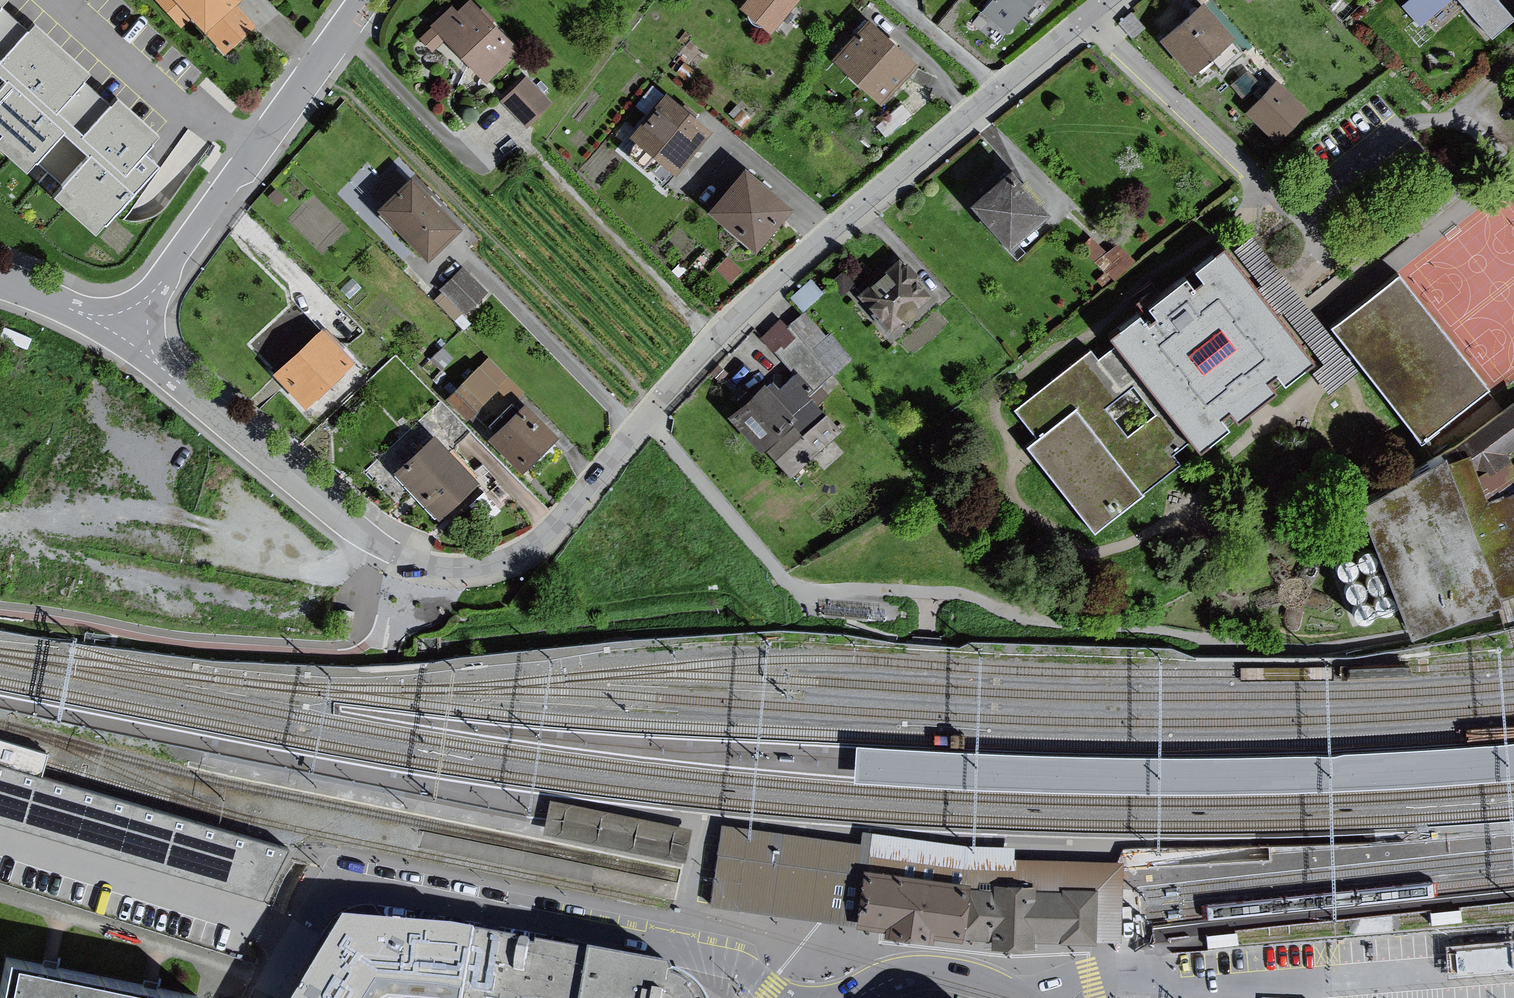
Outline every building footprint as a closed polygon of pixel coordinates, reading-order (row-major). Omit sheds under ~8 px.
[(94,232),(157,162),(145,151),(160,134),(116,95),(110,102),(83,79),(90,71),(34,21),(27,28),(1,5),(6,0),(0,0),(0,148),(94,232)] [(229,55),(263,24),(242,0),(179,0),(229,55)] [(418,46),(524,138),(578,76),(490,0),(458,0),(418,46)] [(740,6),(773,32),(799,0),(745,0),(740,6)] [(1009,32),(1036,0),(991,0),(982,10),(1009,32)] [(1394,6),(1414,28),(1447,0),(1401,0),(1394,6)] [(1489,0),(1448,0),(1481,39),(1505,18),(1489,0)] [(1228,43),(1193,2),(1151,37),(1186,78),(1228,43)] [(908,65),(860,21),(824,60),(872,105),(908,65)] [(1268,142),(1299,110),(1269,80),(1261,89),(1245,73),(1227,91),(1243,107),(1238,113),(1268,142)] [(704,137),(655,96),(618,141),(667,181),(704,137)] [(907,119),(898,109),(873,130),(882,140),(907,119)] [(1050,211),(1013,166),(973,199),(1009,244),(1050,211)] [(780,212),(731,171),(697,210),(746,252),(780,212)] [(446,227),(400,175),(362,208),(408,261),(446,227)] [(1253,236),(1235,250),(1317,354),(1324,363),(1313,371),(1331,394),(1360,371),(1253,236)] [(1103,255),(1088,239),(1077,250),(1110,285),(1131,265),(1112,246),(1103,255)] [(1284,381),(1317,354),(1235,250),(1230,253),(1224,245),(1193,269),(1199,277),(1192,283),(1186,275),(1147,305),(1153,313),(1145,319),(1139,312),(1108,336),(1116,347),(1101,359),(1091,347),(1018,405),(1040,433),(1026,445),(1095,533),(1182,465),(1173,453),(1188,441),(1196,450),(1228,425),(1221,416),(1229,410),(1235,418),(1274,387),(1268,379),(1277,372),(1284,381)] [(923,301),(892,261),(846,296),(877,336),(923,301)] [(483,297),(457,268),(433,290),(459,318),(483,297)] [(1487,392),(1397,274),(1329,326),(1419,444),(1487,392)] [(823,338),(799,312),(782,328),(788,335),(769,352),(789,375),(775,388),(765,378),(722,417),(780,481),(800,463),(793,456),(802,448),(808,455),(833,432),(806,403),(852,361),(827,334),(823,338)] [(339,362),(308,329),(260,372),(291,406),(339,362)] [(449,362),(437,348),(426,357),(437,370),(449,362)] [(490,390),(469,369),(437,402),(458,423),(490,390)] [(1513,590),(1513,459),(1509,451),(1513,448),(1513,404),(1456,447),(1362,500),(1412,628),(1513,590)] [(511,405),(475,440),(506,472),(542,436),(511,405)] [(465,482),(421,436),(382,473),(426,519),(465,482)] [(1360,558),(1361,561),(1363,564),(1366,566),(1369,567),(1373,567),(1376,566),(1379,564),(1380,561),(1381,558),(1381,554),(1379,551),(1377,549),(1374,547),(1371,546),(1368,547),(1365,548),(1362,551),(1360,554),(1360,558)] [(1338,566),(1339,569),(1341,572),(1344,574),(1348,575),(1351,575),(1355,574),(1357,572),(1359,569),(1359,566),(1359,562),(1358,559),(1356,557),(1353,555),(1350,555),(1346,555),(1343,556),(1340,559),(1339,562),(1338,566)] [(1369,579),(1369,583),(1371,586),(1374,588),(1378,589),(1381,589),(1385,588),(1387,585),(1389,583),(1390,579),(1389,576),(1388,573),(1386,571),(1383,569),(1380,568),(1377,568),(1373,570),(1371,573),(1369,576),(1369,579)] [(1347,588),(1348,592),(1350,595),(1352,597),(1356,598),(1360,598),(1363,596),(1365,594),(1367,591),(1368,588),(1367,585),(1366,582),(1364,580),(1361,578),(1358,577),(1355,577),(1351,579),(1349,581),(1347,585),(1347,588)] [(1377,601),(1377,605),(1379,608),(1382,610),(1386,611),(1389,611),(1393,609),(1395,607),(1397,604),(1398,601),(1397,598),(1396,595),(1394,592),(1391,591),(1388,590),(1384,590),(1381,592),(1379,594),(1377,597),(1377,601)] [(1355,609),(1356,612),(1358,615),(1361,618),(1364,619),(1368,618),(1371,617),(1374,615),(1376,612),(1376,609),(1376,606),(1375,603),(1373,600),(1370,598),(1366,598),(1363,598),(1360,599),(1357,602),(1356,605),(1355,609)] [(767,737),(764,774),(909,786),(1093,793),(1203,795),(1279,793),(1353,792),(1432,788),(1513,781),(1513,743),(1436,748),(1311,753),(1277,753),(1178,754),(920,748),(767,737)] [(262,898),(287,847),(0,765),(0,821),(262,898)] [(722,824),(719,842),(775,849),(774,859),(829,868),(823,920),(861,921),(861,907),(856,907),(861,872),(977,887),(977,873),(1014,874),(1013,887),(1091,889),(1089,938),(1107,940),(1121,940),(1124,860),(1109,860),(1014,858),(1015,845),(971,845),(862,831),(860,842),(722,824)] [(1326,837),(1158,854),(1161,888),(1329,871),(1326,837)] [(775,849),(719,842),(712,906),(823,920),(829,868),(774,859),(775,849)] [(977,873),(977,887),(861,872),(856,907),(861,907),(861,921),(887,924),(884,930),(925,935),(925,929),(991,936),(991,943),(1027,942),(1027,937),(1089,938),(1091,889),(1013,887),(1014,874),(977,873)] [(488,944),(354,931),(314,997),(478,997),(488,944)] [(708,994),(687,982),(685,977),(488,944),(478,997),(711,997),(708,994)] [(6,957),(0,986),(0,997),(197,997),(198,995),(150,985),(49,965),(6,957)]
